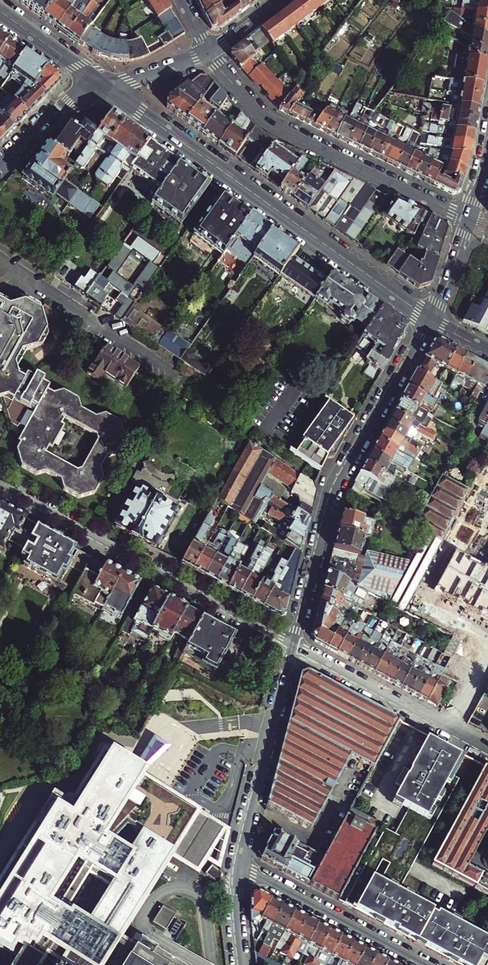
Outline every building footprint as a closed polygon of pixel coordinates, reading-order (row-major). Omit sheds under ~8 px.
[(21,3),(43,19),(56,0),(24,0),(21,3)] [(78,0),(56,0),(43,19),(57,29),(78,0)] [(89,8),(84,4),(86,0),(78,0),(57,29),(68,37),(89,8)] [(168,33),(160,39),(165,48),(186,34),(171,10),(173,9),(167,0),(147,0),(168,33)] [(201,8),(212,0),(197,0),(201,8)] [(201,8),(205,17),(227,1),(226,0),(212,0),(201,8)] [(205,17),(209,25),(231,9),(228,5),(232,2),(231,0),(226,0),(227,1),(205,17)] [(304,1),(292,10),(291,8),(279,17),(280,19),(268,28),(267,26),(243,44),(244,45),(238,50),(237,48),(232,51),(232,59),(244,72),(246,71),(250,76),(249,77),(255,83),(257,82),(259,84),(271,97),(273,100),(271,102),(279,110),(284,104),(289,97),(291,95),(263,64),(261,66),(256,61),(260,58),(256,52),(270,42),(272,45),(277,41),(282,43),(291,36),(290,31),(301,23),(306,25),(315,18),(314,13),(320,9),(322,13),(327,9),(327,4),(332,0),(304,0),(304,1)] [(237,5),(242,13),(249,8),(244,0),(234,0),(237,5)] [(257,2),(255,0),(244,0),(249,8),(257,2)] [(475,0),(454,0),(453,3),(469,6),(468,11),(474,13),(487,15),(487,2),(475,0)] [(79,44),(90,29),(101,14),(96,10),(98,6),(93,2),(89,8),(68,37),(79,44)] [(237,5),(231,9),(209,25),(211,29),(218,31),(242,13),(237,5)] [(453,9),(452,13),(469,25),(472,27),(472,25),(474,13),(468,11),(453,9)] [(472,27),(469,25),(452,13),(450,12),(443,21),(469,39),(468,49),(474,50),(487,53),(487,38),(475,29),(472,27)] [(487,28),(487,15),(474,13),(472,25),(487,28)] [(472,25),(472,27),(475,29),(487,38),(487,28),(472,25)] [(100,37),(100,36),(90,29),(79,44),(89,51),(100,37)] [(9,40),(0,34),(0,53),(9,40)] [(106,40),(100,36),(100,37),(89,51),(95,55),(102,58),(112,43),(106,40)] [(26,53),(9,40),(0,53),(0,90),(11,74),(26,53)] [(136,43),(138,50),(145,48),(141,41),(136,43)] [(126,62),(120,45),(116,44),(112,43),(102,58),(107,60),(114,61),(121,62),(126,62)] [(141,59),(138,50),(136,43),(132,44),(124,45),(120,45),(126,62),(128,62),(136,61),(141,59)] [(463,47),(461,57),(455,56),(451,80),(484,87),(487,66),(487,56),(474,53),(474,50),(468,49),(463,47)] [(149,55),(145,48),(138,50),(141,59),(143,59),(150,56),(149,55)] [(20,93),(13,100),(28,115),(47,97),(36,85),(48,68),(26,53),(11,74),(14,76),(12,79),(24,88),(20,93)] [(59,76),(48,68),(36,85),(47,97),(60,84),(59,76)] [(167,109),(186,122),(200,102),(214,83),(207,76),(200,75),(190,82),(203,91),(200,95),(186,86),(167,101),(167,109)] [(429,90),(482,99),(484,87),(451,80),(432,77),(429,90)] [(291,95),(289,97),(297,103),(303,96),(294,90),(291,95)] [(482,99),(429,90),(427,100),(451,104),(480,110),(482,99)] [(0,106),(0,115),(14,129),(28,115),(13,100),(9,97),(0,106)] [(227,97),(221,106),(202,133),(219,145),(241,113),(227,97)] [(289,114),(295,107),(297,103),(289,97),(284,104),(279,110),(289,114)] [(202,133),(221,106),(219,104),(216,109),(212,106),(211,107),(209,106),(207,107),(200,102),(186,122),(202,133)] [(480,110),(451,104),(451,109),(424,104),(422,112),(426,113),(464,120),(478,122),(480,110)] [(322,117),(319,122),(315,127),(326,133),(335,115),(338,108),(332,105),(322,117)] [(338,139),(350,144),(358,127),(362,119),(357,116),(360,109),(362,110),(363,107),(360,106),(358,109),(355,107),(348,121),(347,120),(344,119),(336,138),(338,139)] [(311,114),(303,111),(296,107),(295,107),(289,114),(290,115),(305,122),(309,118),(311,114)] [(92,142),(112,114),(102,108),(87,128),(83,125),(79,131),(69,124),(51,148),(66,159),(72,151),(80,158),(92,142)] [(335,115),(326,133),(336,138),(344,119),(348,112),(338,108),(335,115)] [(350,144),(359,149),(376,114),(375,113),(372,112),(368,122),(362,119),(358,127),(350,144)] [(241,113),(219,145),(235,157),(255,128),(241,113)] [(449,124),(448,129),(460,131),(476,134),(478,122),(464,120),(426,113),(426,117),(425,119),(432,120),(431,121),(449,124)] [(102,154),(124,124),(112,114),(92,142),(80,158),(75,165),(81,170),(84,169),(94,155),(94,152),(95,149),(102,154)] [(311,119),(309,118),(305,122),(315,127),(319,122),(322,117),(313,114),(311,119)] [(376,114),(359,149),(368,153),(381,128),(375,125),(380,116),(376,114)] [(0,115),(0,132),(6,138),(14,129),(0,115)] [(368,153),(378,158),(395,123),(391,121),(387,131),(381,128),(368,153)] [(387,162),(399,137),(394,134),(399,125),(395,123),(378,158),(387,162)] [(137,133),(124,124),(102,154),(109,159),(107,162),(104,162),(95,176),(95,180),(100,184),(137,133)] [(460,131),(448,129),(424,125),(423,132),(446,136),(445,141),(463,144),(474,146),(476,134),(460,131)] [(245,164),(265,136),(255,128),(235,157),(245,164)] [(405,140),(399,137),(387,162),(396,167),(407,145),(413,132),(410,130),(405,140)] [(396,167),(406,172),(415,154),(417,148),(419,149),(419,147),(414,144),(419,134),(413,132),(407,145),(396,167)] [(129,170),(149,142),(137,133),(100,184),(106,188),(109,187),(120,173),(119,170),(121,168),(127,172),(129,170)] [(276,142),(265,136),(245,164),(255,171),(273,146),(276,142)] [(444,147),(443,152),(472,158),(472,157),(474,146),(463,144),(445,141),(422,136),(420,143),(444,147)] [(180,164),(149,142),(129,170),(160,193),(180,164)] [(64,181),(75,165),(66,159),(51,148),(47,145),(29,169),(28,169),(27,170),(26,170),(23,171),(21,174),(22,177),(23,177),(22,179),(51,200),(55,195),(82,215),(85,211),(92,201),(64,181)] [(282,153),(273,146),(255,171),(266,179),(271,174),(277,178),(277,177),(285,182),(304,156),(284,146),(282,149),(284,151),(282,153)] [(472,158),(443,152),(430,149),(428,153),(433,155),(432,158),(435,159),(445,162),(448,163),(468,170),(472,158)] [(406,172),(415,176),(424,158),(415,154),(406,172)] [(319,163),(304,156),(285,182),(280,189),(293,199),(316,168),(319,163)] [(430,169),(433,163),(424,158),(415,176),(424,180),(430,169)] [(435,159),(433,163),(443,167),(445,162),(435,159)] [(434,185),(438,177),(440,172),(443,167),(433,163),(430,169),(424,180),(434,185)] [(464,182),(468,170),(448,163),(444,174),(464,182)] [(210,186),(180,164),(160,193),(155,199),(151,205),(181,226),(210,186)] [(323,173),(316,168),(293,199),(308,209),(321,191),(323,188),(315,182),(317,180),(318,180),(323,173)] [(321,191),(328,197),(344,175),(335,171),(323,188),(321,191)] [(461,192),(464,182),(444,174),(442,174),(440,178),(438,177),(434,185),(443,189),(454,195),(461,192)] [(340,199),(354,180),(344,175),(328,197),(337,203),(340,199)] [(365,185),(354,180),(340,199),(350,206),(365,185)] [(359,214),(375,190),(365,185),(350,206),(349,207),(359,214)] [(344,235),(353,241),(386,195),(375,190),(359,214),(344,235)] [(325,221),(337,203),(328,197),(321,191),(308,209),(325,221)] [(222,256),(226,251),(251,215),(222,194),(193,234),(222,256)] [(325,221),(334,228),(349,207),(350,206),(340,199),(337,203),(325,221)] [(413,239),(425,215),(396,200),(383,218),(413,239)] [(92,201),(85,211),(90,214),(97,205),(92,201)] [(349,207),(334,228),(344,235),(359,214),(349,207)] [(251,215),(226,251),(249,268),(255,260),(275,232),(251,215)] [(415,240),(442,248),(448,231),(445,224),(425,215),(413,239),(415,240)] [(275,232),(255,260),(279,277),(280,275),(293,257),(299,250),(275,232)] [(131,247),(125,242),(108,266),(114,270),(107,281),(136,301),(160,267),(155,264),(163,253),(139,236),(131,247)] [(407,251),(414,253),(438,261),(442,248),(415,240),(413,239),(412,242),(407,251)] [(384,247),(376,258),(387,266),(395,255),(384,247)] [(438,261),(414,253),(409,260),(398,251),(395,255),(387,266),(418,288),(431,284),(438,261)] [(328,282),(293,257),(280,275),(300,289),(315,299),(328,282)] [(85,296),(99,277),(90,270),(84,279),(81,276),(73,287),(85,296)] [(333,274),(328,282),(315,299),(327,308),(330,304),(338,310),(336,313),(342,317),(341,319),(349,325),(351,323),(353,325),(356,321),(368,330),(383,309),(333,274)] [(109,284),(99,277),(85,296),(103,308),(105,305),(102,303),(104,301),(99,298),(109,284)] [(485,320),(487,321),(487,292),(482,303),(476,299),(473,304),(471,312),(485,320)] [(22,436),(18,443),(20,444),(17,451),(22,467),(37,476),(46,473),(61,481),(64,491),(79,499),(95,494),(104,479),(100,469),(107,457),(117,454),(125,440),(120,422),(105,414),(96,417),(81,409),(78,399),(63,391),(53,394),(48,391),(50,387),(43,383),(45,379),(36,375),(34,378),(27,374),(27,376),(25,379),(19,375),(17,370),(17,369),(15,364),(22,351),(27,350),(37,347),(47,330),(41,311),(43,307),(34,302),(31,306),(25,303),(9,306),(0,301),(0,400),(1,404),(3,412),(8,428),(22,436)] [(471,312),(473,304),(464,321),(480,330),(485,320),(471,312)] [(404,324),(383,309),(368,330),(361,340),(356,348),(370,358),(366,362),(379,371),(376,376),(379,378),(394,351),(406,331),(404,324)] [(480,330),(487,334),(487,321),(485,320),(480,330)] [(182,360),(191,348),(168,331),(158,344),(182,360)] [(417,370),(429,377),(436,364),(445,370),(457,350),(439,341),(433,342),(417,370)] [(139,369),(106,346),(87,374),(99,381),(104,373),(126,388),(139,369)] [(15,364),(17,369),(27,350),(22,351),(15,364)] [(449,388),(466,355),(457,350),(445,370),(450,372),(443,385),(449,388)] [(477,361),(466,355),(449,388),(454,391),(458,384),(462,387),(463,386),(477,361)] [(487,366),(477,361),(463,386),(468,389),(463,397),(469,400),(487,366)] [(487,366),(469,400),(475,403),(480,393),(484,396),(487,389),(487,367),(487,366)] [(25,379),(27,376),(17,370),(19,375),(25,379)] [(417,370),(407,387),(433,402),(442,385),(441,384),(438,382),(429,377),(417,370)] [(433,402),(407,387),(401,400),(419,409),(421,404),(433,411),(437,404),(433,402)] [(419,409),(401,400),(394,411),(429,431),(436,419),(419,409)] [(329,402),(299,443),(301,444),(294,454),(320,472),(327,458),(334,456),(336,452),(337,453),(344,440),(343,439),(346,434),(347,435),(354,421),(329,402)] [(479,419),(480,422),(478,426),(487,431),(487,423),(487,422),(487,403),(479,419)] [(429,431),(394,411),(388,422),(412,436),(413,437),(416,432),(433,442),(436,435),(429,431)] [(383,431),(420,451),(423,446),(411,439),(412,436),(388,422),(383,431)] [(416,457),(420,451),(383,431),(378,440),(403,454),(404,451),(416,457)] [(403,454),(378,440),(372,451),(407,471),(414,460),(403,454)] [(174,510),(195,471),(145,442),(126,476),(133,480),(131,483),(139,488),(138,490),(137,489),(129,503),(129,502),(122,514),(123,514),(116,527),(155,549),(176,511),(174,510)] [(265,507),(306,535),(311,516),(313,510),(304,503),(298,512),(290,507),(270,497),(258,488),(265,475),(290,491),(300,476),(248,442),(217,499),(254,524),(262,513),(265,507)] [(401,482),(407,471),(372,451),(365,462),(401,482)] [(414,526),(426,533),(441,542),(458,512),(469,491),(442,476),(430,498),(401,482),(365,462),(354,482),(385,499),(380,507),(388,512),(393,503),(419,518),(414,526)] [(304,503),(313,510),(317,494),(314,485),(300,476),(290,491),(289,492),(296,497),(300,501),(304,503)] [(38,527),(17,516),(0,506),(0,550),(0,549),(2,550),(7,542),(24,551),(38,527)] [(262,516),(281,529),(304,544),(306,535),(265,507),(262,513),(264,514),(262,516)] [(373,522),(342,513),(338,531),(364,538),(369,539),(373,522)] [(194,570),(209,543),(203,540),(214,519),(208,515),(181,563),(194,570)] [(262,529),(272,536),(284,544),(295,552),(301,556),(304,544),(281,529),(279,532),(266,523),(262,529)] [(73,592),(93,558),(38,527),(24,551),(21,558),(26,561),(24,566),(56,584),(56,583),(73,592)] [(214,546),(209,543),(194,570),(205,577),(226,539),(229,534),(223,530),(214,546)] [(364,538),(338,531),(333,549),(360,556),(364,538)] [(237,545),(217,583),(228,589),(243,562),(244,561),(239,558),(251,537),(244,533),(237,545)] [(252,602),(272,565),(284,544),(272,536),(267,545),(239,595),(252,602)] [(239,558),(244,561),(252,545),(255,540),(251,537),(239,558)] [(205,577),(217,583),(237,545),(226,539),(205,577)] [(228,589),(239,595),(267,545),(261,541),(257,548),(248,565),(243,562),(228,589)] [(257,548),(252,545),(244,561),(243,562),(248,565),(257,548)] [(358,565),(360,556),(333,549),(331,557),(358,565)] [(288,565),(263,609),(279,617),(286,615),(301,556),(295,552),(288,565)] [(388,603),(410,562),(366,552),(365,557),(360,556),(358,565),(356,572),(329,564),(327,571),(356,586),(388,603)] [(358,565),(331,557),(329,564),(356,572),(358,565)] [(93,558),(73,592),(72,595),(101,612),(102,610),(122,574),(93,558)] [(252,602),(263,609),(288,565),(281,562),(278,568),(272,565),(252,602)] [(323,589),(355,606),(358,600),(351,596),(356,586),(327,571),(323,589)] [(141,584),(122,574),(102,610),(120,621),(141,584)] [(340,608),(352,614),(356,607),(355,606),(323,589),(321,597),(340,608)] [(169,600),(152,590),(144,604),(135,621),(129,618),(121,631),(130,636),(136,625),(140,627),(138,632),(148,638),(151,632),(169,600)] [(337,615),(349,621),(352,614),(340,608),(321,597),(319,605),(337,615)] [(187,610),(169,600),(151,632),(158,636),(159,640),(165,644),(170,642),(174,635),(187,610)] [(350,622),(349,621),(337,615),(319,605),(316,616),(334,626),(335,625),(337,627),(336,630),(338,631),(340,628),(342,629),(345,624),(348,625),(350,622)] [(187,610),(174,635),(182,640),(178,648),(179,649),(175,657),(178,658),(175,663),(178,664),(179,661),(203,618),(187,610)] [(339,654),(347,659),(362,631),(364,626),(360,624),(361,622),(361,619),(363,615),(360,613),(355,624),(339,654)] [(334,626),(316,616),(311,634),(314,641),(328,649),(338,631),(336,630),(337,627),(335,625),(334,626)] [(235,636),(203,618),(179,661),(211,679),(235,636)] [(339,654),(355,624),(350,622),(348,625),(345,624),(342,629),(340,628),(338,631),(328,649),(339,654)] [(362,631),(347,659),(356,664),(371,635),(372,633),(370,631),(369,634),(362,631)] [(407,634),(400,647),(383,678),(392,683),(409,651),(403,648),(409,636),(407,634)] [(377,638),(371,635),(356,664),(365,668),(381,638),(378,637),(377,638)] [(460,641),(452,636),(442,653),(451,658),(460,641)] [(384,640),(381,638),(365,668),(374,673),(389,644),(383,641),(384,640)] [(416,639),(409,651),(392,683),(400,687),(417,656),(412,653),(418,641),(416,639)] [(383,678),(400,647),(391,641),(389,644),(374,673),(383,678)] [(409,692),(426,661),(417,656),(400,687),(409,692)] [(418,697),(435,666),(426,661),(409,692),(418,697)] [(442,674),(444,670),(438,666),(440,662),(437,661),(435,666),(418,697),(427,702),(442,674)] [(288,723),(351,757),(371,768),(368,772),(370,774),(399,720),(308,671),(301,675),(288,723)] [(80,688),(87,694),(96,678),(88,674),(80,688)] [(452,679),(442,674),(427,702),(437,707),(452,679)] [(473,715),(464,711),(461,717),(464,718),(463,721),(468,724),(473,715)] [(312,829),(331,794),(351,757),(288,723),(268,804),(312,829)] [(145,741),(159,752),(170,736),(153,727),(145,741)] [(435,742),(428,738),(411,770),(416,773),(408,789),(414,792),(407,807),(410,808),(421,814),(428,818),(451,774),(461,756),(443,746),(435,742)] [(125,775),(138,783),(144,773),(159,752),(145,741),(132,763),(125,775)] [(0,900),(0,911),(40,914),(121,915),(126,914),(130,913),(133,912),(137,910),(142,906),(147,900),(147,898),(176,849),(203,865),(205,860),(164,827),(163,818),(175,803),(182,795),(169,787),(156,780),(144,773),(138,783),(125,775),(132,763),(127,760),(105,748),(74,802),(59,793),(0,900)] [(485,767),(441,851),(433,866),(487,895),(487,878),(468,867),(487,830),(487,769),(485,767)] [(460,779),(451,774),(428,818),(421,814),(407,840),(403,838),(380,883),(398,892),(460,779)] [(228,821),(182,795),(175,803),(218,838),(228,821)] [(164,827),(205,860),(218,838),(175,803),(163,818),(164,827)] [(410,808),(396,834),(403,838),(407,840),(421,814),(410,808)] [(323,857),(308,884),(339,901),(375,834),(373,833),(378,824),(351,810),(332,845),(326,842),(323,843),(317,854),(323,857)] [(396,834),(385,828),(346,903),(357,909),(372,879),(396,834)] [(261,859),(308,884),(323,857),(317,854),(276,832),(267,849),(263,850),(261,854),(263,857),(261,859)] [(206,875),(221,887),(220,872),(213,866),(206,875)] [(357,909),(356,910),(398,933),(415,901),(398,892),(380,883),(372,879),(357,909)] [(257,892),(251,895),(251,915),(252,921),(255,921),(255,915),(257,917),(271,900),(257,892)] [(158,935),(152,946),(144,940),(128,933),(147,900),(142,906),(137,910),(133,912),(130,913),(126,914),(121,915),(40,914),(0,911),(0,941),(19,952),(25,941),(32,945),(21,964),(206,964),(158,935)] [(263,944),(283,906),(271,900),(257,917),(260,926),(253,938),(253,939),(263,944)] [(415,901),(398,933),(458,964),(487,964),(487,963),(487,940),(415,901)] [(273,939),(278,942),(294,912),(283,906),(263,944),(268,947),(273,939)] [(162,907),(152,923),(165,931),(175,915),(162,907)] [(294,912),(278,942),(284,945),(280,953),(286,957),(295,939),(306,919),(294,912)] [(295,939),(286,957),(292,960),(296,952),(302,955),(318,925),(306,919),(295,939)] [(318,925),(302,955),(307,957),(303,964),(311,964),(329,931),(318,925)] [(321,964),(326,964),(341,937),(329,931),(311,964),(319,964),(320,964),(321,964)] [(353,943),(341,937),(326,964),(341,964),(353,943)] [(353,943),(341,964),(356,964),(364,949),(353,943)] [(364,949),(356,964),(371,964),(376,956),(364,949)] [(255,952),(256,964),(259,964),(278,964),(255,952)] [(388,962),(376,956),(371,964),(386,964),(388,962)]
